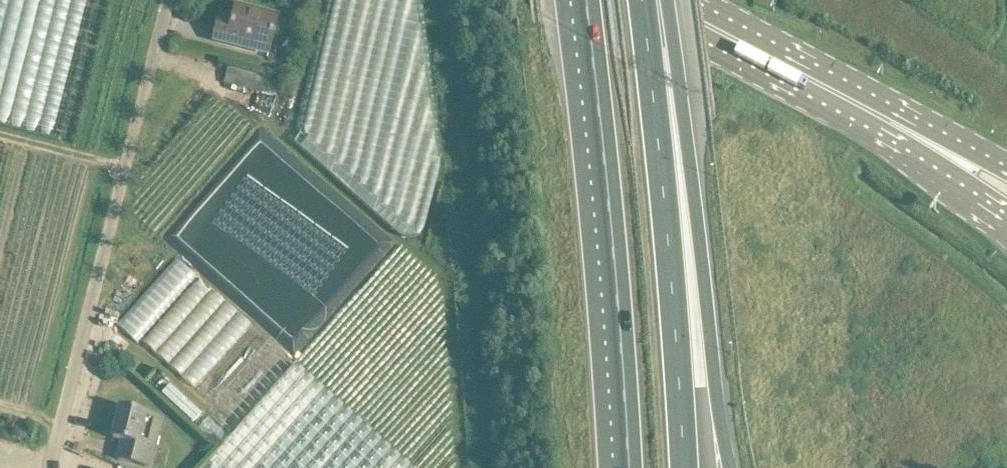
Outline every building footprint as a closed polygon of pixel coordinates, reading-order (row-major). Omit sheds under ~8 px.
[(271,46),(274,37),(279,18),(237,7),(233,22),(220,19),(215,40),(242,46),(244,39),(271,46)] [(265,93),(269,77),(230,66),(226,83),(265,93)] [(119,322),(215,407),(273,343),(177,257),(119,322)] [(296,364),(204,467),(413,467),(296,364)] [(162,419),(141,413),(121,408),(114,439),(123,441),(118,460),(149,467),(162,419)]
